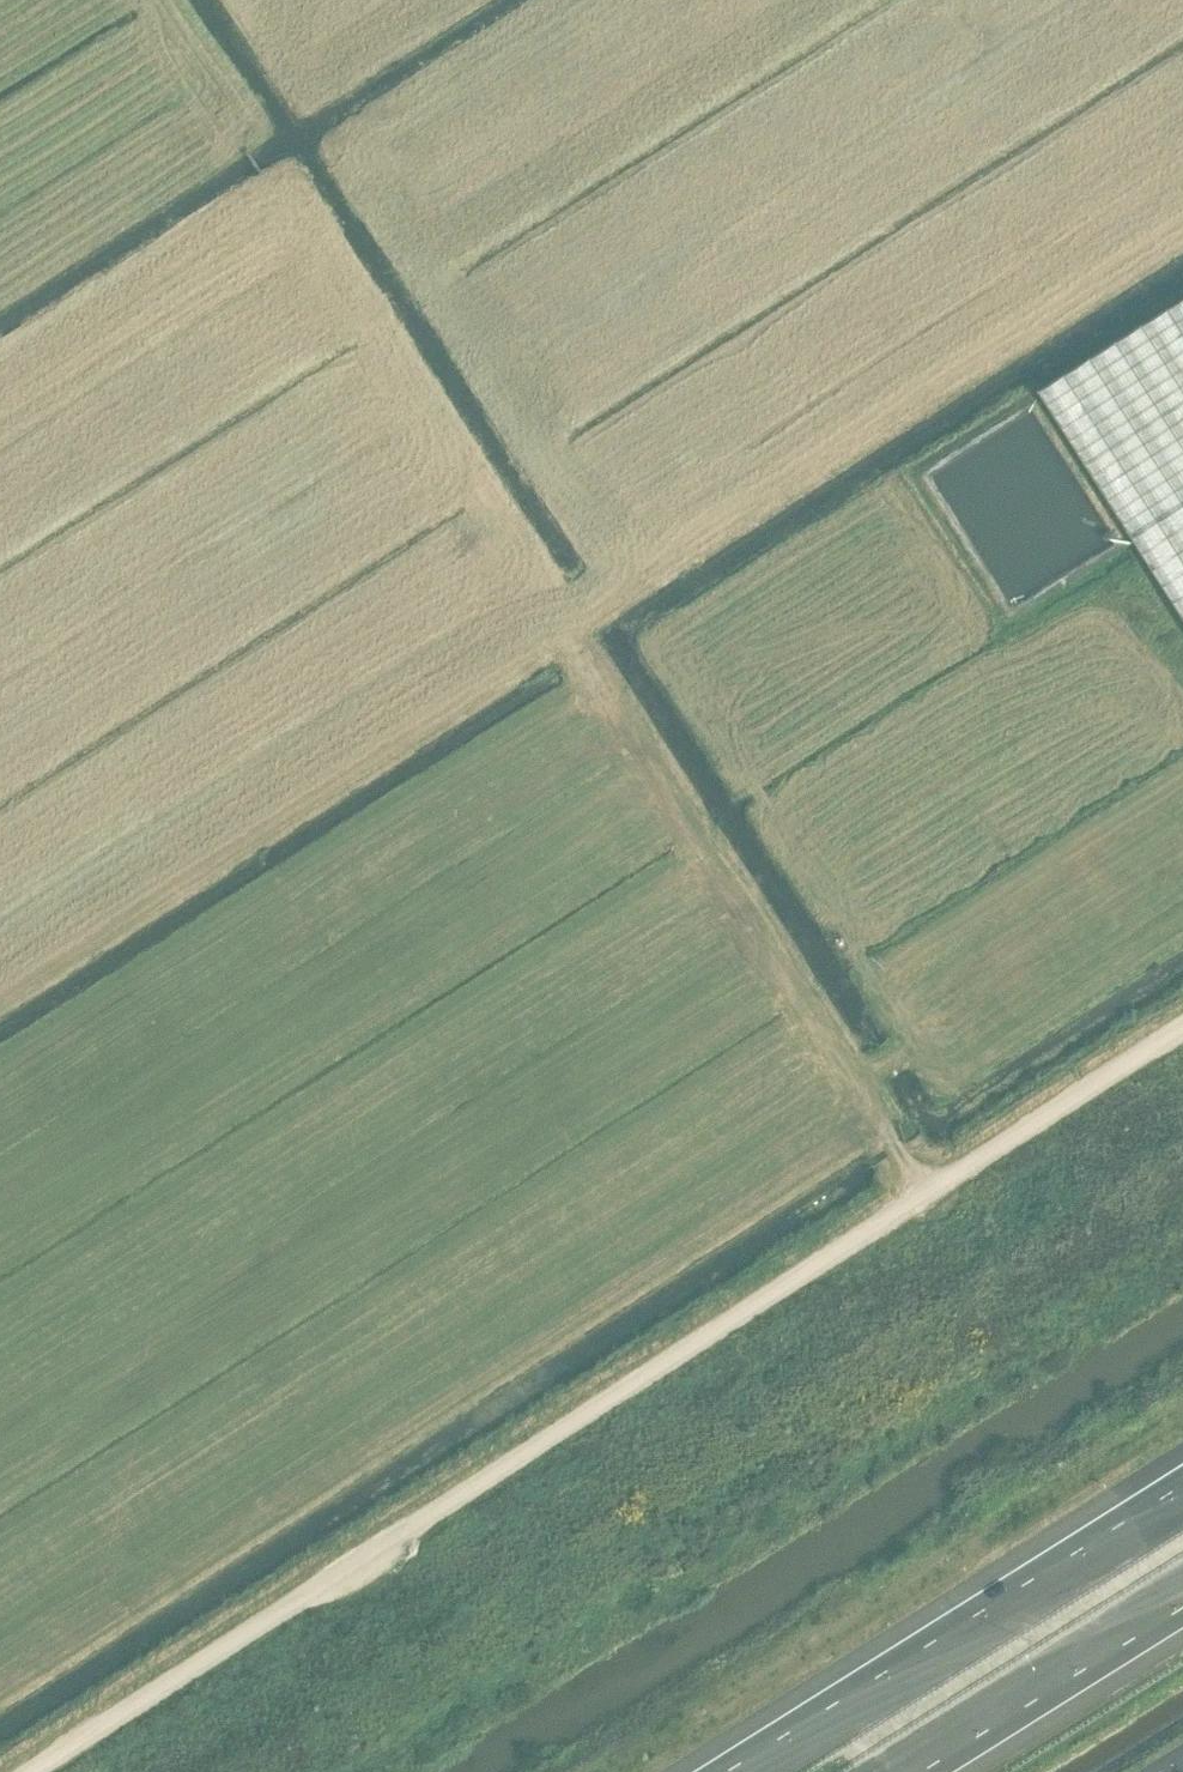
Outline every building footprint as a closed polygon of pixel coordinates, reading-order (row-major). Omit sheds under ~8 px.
[(1139,546),(1182,518),(1182,294),(1038,388),(1139,546)] [(1139,546),(1144,554),(1182,615),(1182,518),(1139,546)]
